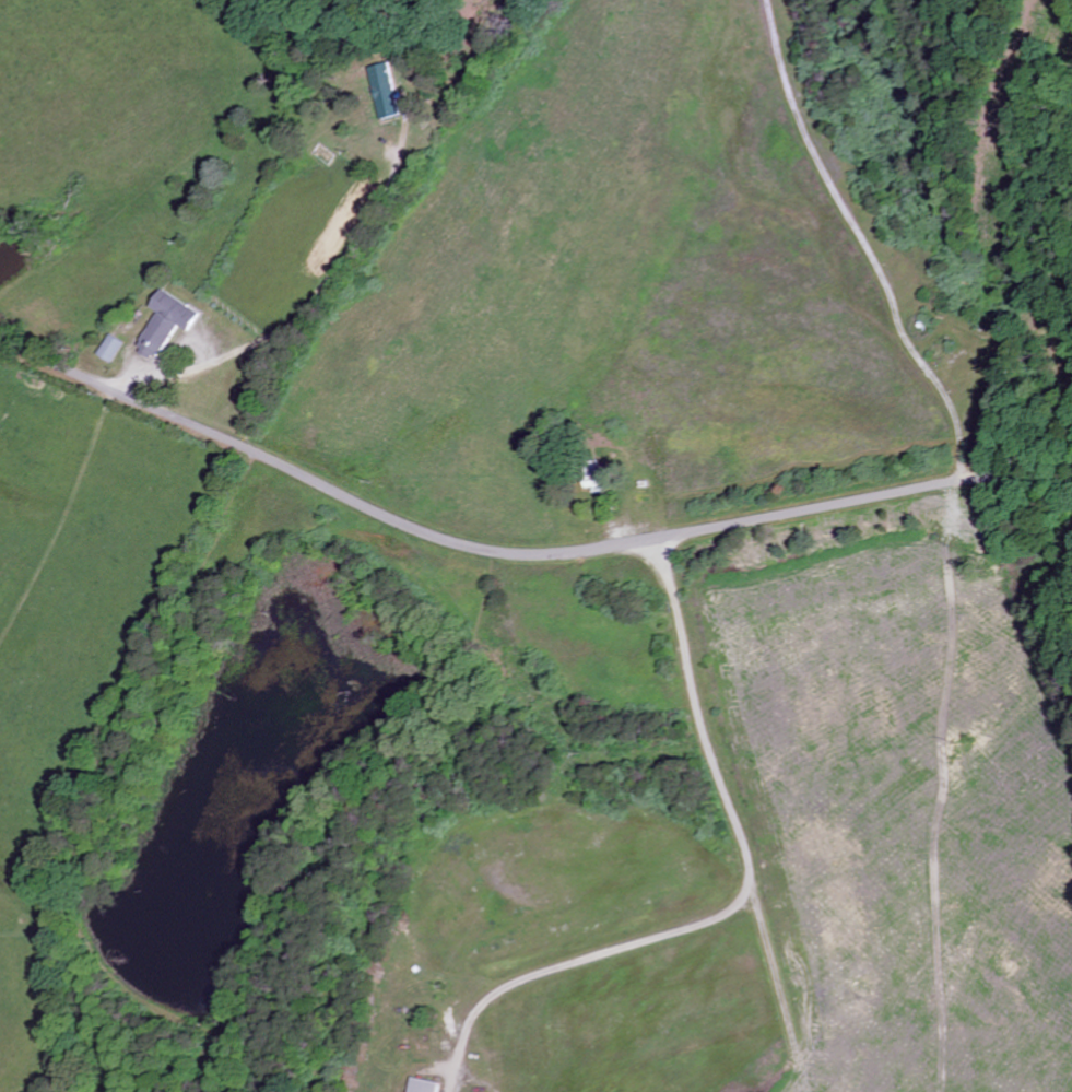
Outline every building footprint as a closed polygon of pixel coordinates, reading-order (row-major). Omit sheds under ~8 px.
[(365,70),(379,122),(400,116),(386,64),(365,70)] [(154,313),(134,354),(153,364),(172,326),(186,333),(197,313),(156,292),(147,309),(154,313)] [(96,358),(110,365),(121,343),(106,336),(96,358)] [(446,1085),(419,1080),(416,1091),(445,1091),(446,1085)]
